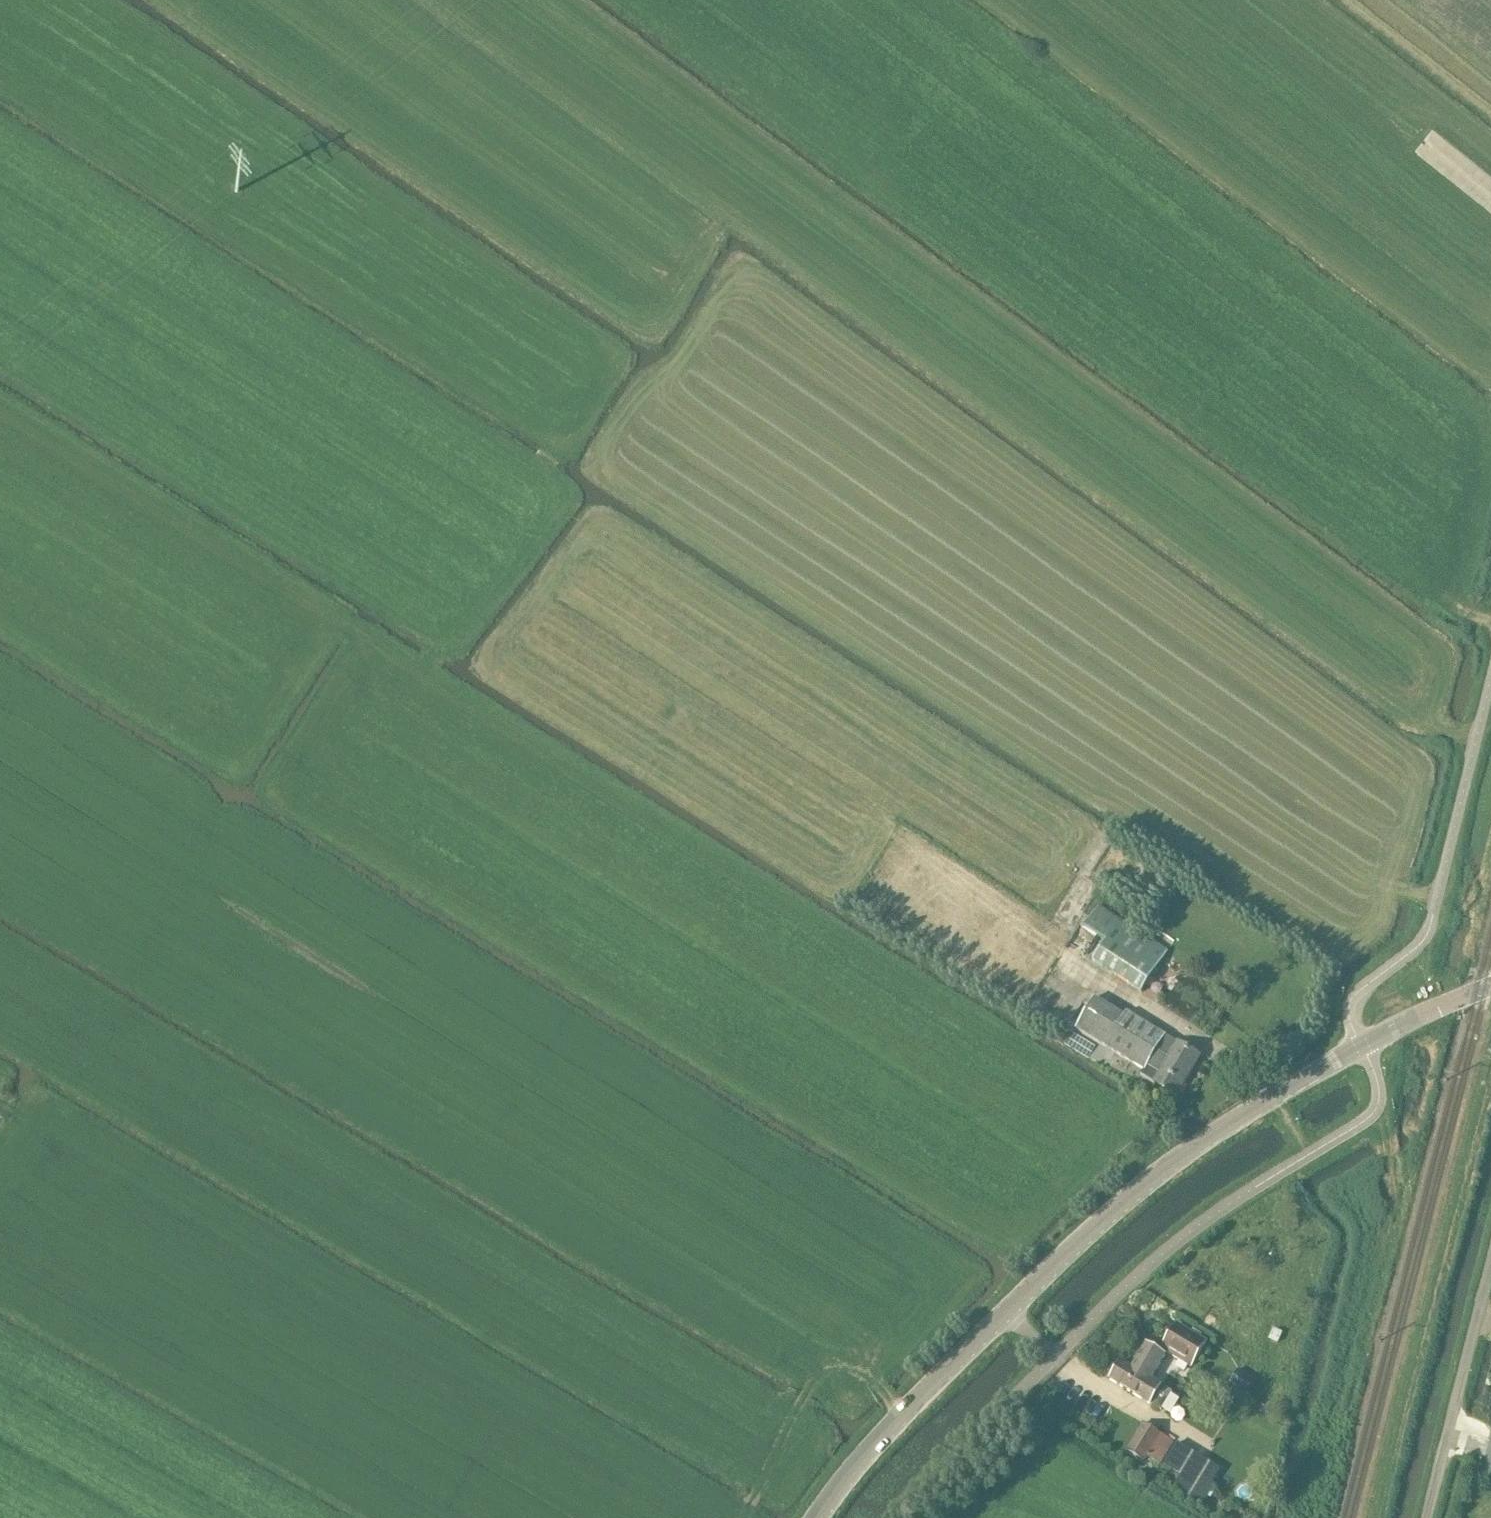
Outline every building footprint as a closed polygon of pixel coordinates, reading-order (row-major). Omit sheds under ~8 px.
[(1093,961),(1142,993),(1169,950),(1099,905),(1084,927),(1106,942),(1093,961)] [(1153,1082),(1168,1058),(1176,1045),(1164,1038),(1165,1036),(1126,1012),(1124,1015),(1095,997),(1075,1030),(1143,1070),(1141,1075),(1153,1082)] [(1176,1045),(1168,1058),(1153,1082),(1177,1096),(1201,1056),(1178,1042),(1176,1045)] [(1173,1393),(1162,1387),(1163,1386),(1152,1380),(1168,1352),(1193,1367),(1208,1342),(1179,1324),(1161,1353),(1146,1344),(1132,1368),(1121,1361),(1109,1380),(1151,1406),(1151,1405),(1162,1412),(1173,1393)] [(1143,1424),(1126,1451),(1143,1462),(1146,1457),(1160,1465),(1174,1443),(1143,1424)] [(1193,1453),(1171,1489),(1202,1508),(1215,1486),(1210,1484),(1219,1469),(1193,1453)]
